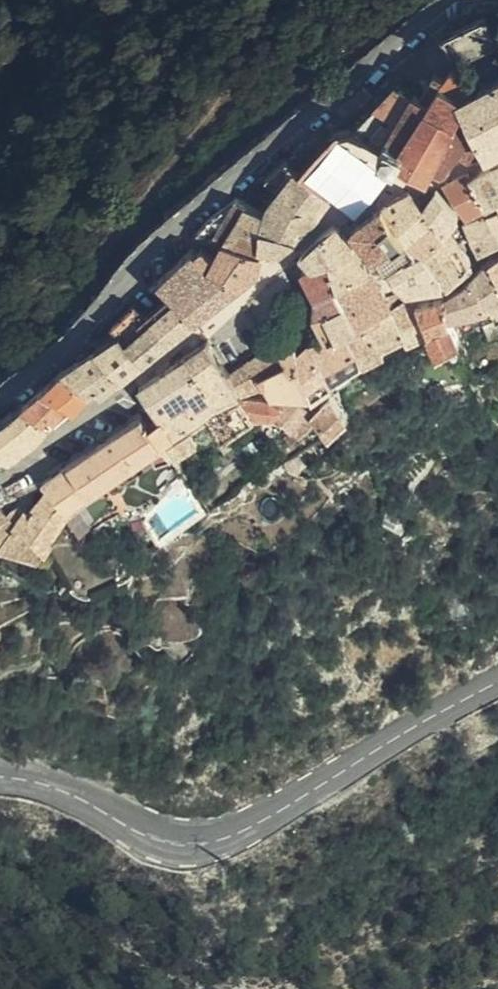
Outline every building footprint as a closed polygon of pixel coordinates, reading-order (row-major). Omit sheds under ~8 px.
[(462,55),(497,35),(497,28),(489,4),(488,4),(449,27),(462,55)] [(406,120),(391,146),(387,152),(404,162),(408,157),(414,161),(414,164),(414,166),(415,169),(417,170),(418,171),(423,171),(426,171),(428,170),(434,173),(438,167),(445,170),(455,165),(465,148),(479,156),(492,146),(463,94),(485,66),(462,55),(451,72),(442,69),(430,84),(426,82),(420,93),(406,120)] [(492,146),(497,144),(497,74),(484,81),(463,94),(492,146)] [(399,116),(406,120),(420,93),(402,87),(383,111),(399,116)] [(371,90),(345,113),(354,122),(380,99),(371,90)] [(386,137),(384,143),(391,146),(406,120),(399,116),(396,122),(392,121),(382,130),(387,132),(385,137),(386,137)] [(382,130),(378,142),(384,143),(386,137),(385,137),(387,132),(382,130)] [(289,145),(279,154),(288,163),(270,185),(327,197),(334,187),(334,185),(326,178),(305,160),(295,152),(289,145)] [(497,158),(487,162),(477,171),(485,186),(491,198),(497,195),(497,158)] [(485,186),(477,171),(475,167),(464,171),(455,178),(467,195),(485,186)] [(251,230),(267,236),(268,230),(273,202),(262,194),(247,182),(221,199),(214,204),(206,212),(233,223),(251,230)] [(424,197),(402,213),(428,244),(452,227),(439,211),(452,193),(445,184),(430,204),(424,197)] [(273,202),(302,224),(317,209),(327,197),(270,185),(262,194),(273,202)] [(476,205),(483,202),(491,198),(485,186),(467,195),(470,201),(476,205)] [(417,188),(394,203),(402,213),(424,197),(417,188)] [(466,209),(452,193),(439,211),(452,227),(454,226),(466,209)] [(273,202),(268,230),(286,234),(290,232),(302,224),(273,202)] [(402,213),(394,203),(365,225),(387,252),(390,249),(399,264),(428,244),(402,213)] [(488,210),(485,212),(497,236),(497,204),(488,210)] [(497,240),(497,236),(485,212),(469,220),(485,249),(497,240)] [(185,279),(205,300),(250,264),(237,248),(251,230),(233,223),(223,238),(215,230),(210,235),(206,232),(194,242),(169,262),(185,279)] [(312,250),(321,259),(329,254),(336,266),(362,247),(346,225),(328,234),(312,250)] [(452,227),(428,244),(438,261),(450,254),(464,276),(477,265),(454,226),(452,227)] [(237,248),(250,264),(264,252),(267,236),(251,230),(237,248)] [(428,244),(399,264),(410,282),(414,286),(416,288),(419,288),(449,281),(438,261),(428,244)] [(336,266),(349,288),(377,269),(362,247),(336,266)] [(330,307),(332,316),(337,313),(348,309),(348,307),(357,302),(349,288),(336,266),(329,254),(321,259),(314,267),(329,287),(330,307)] [(438,261),(449,281),(452,286),(464,276),(450,254),(438,261)] [(475,277),(491,307),(494,312),(497,311),(497,271),(491,259),(475,277)] [(357,302),(367,319),(368,321),(397,306),(377,269),(349,288),(357,302)] [(475,277),(447,297),(456,318),(491,307),(475,277)] [(161,299),(180,321),(205,300),(185,279),(161,299)] [(441,349),(465,337),(456,318),(447,297),(421,307),(434,335),(441,349)] [(135,315),(153,337),(180,321),(161,299),(143,311),(142,317),(135,315)] [(407,325),(416,343),(434,335),(421,307),(419,300),(399,309),(397,306),(368,321),(379,340),(382,338),(407,325)] [(330,319),(338,334),(353,326),(367,319),(357,302),(348,307),(348,309),(337,313),(332,316),(330,319)] [(113,316),(140,347),(153,337),(135,315),(127,308),(113,316)] [(80,355),(95,368),(100,375),(107,371),(140,347),(113,316),(80,335),(87,353),(80,355)] [(353,326),(372,364),(392,353),(382,338),(379,340),(368,321),(367,319),(353,326)] [(382,338),(392,353),(416,343),(407,325),(382,338)] [(338,334),(327,340),(344,382),(372,364),(353,326),(338,334)] [(327,340),(312,350),(319,395),(320,398),(332,389),(344,382),(327,340)] [(217,343),(195,356),(226,403),(248,392),(237,376),(217,343)] [(283,346),(258,362),(270,379),(295,362),(291,356),(283,346)] [(295,362),(270,379),(274,385),(281,397),(319,395),(312,350),(309,353),(305,346),(291,356),(295,362)] [(53,366),(70,381),(78,387),(95,368),(80,355),(69,349),(53,366)] [(209,413),(226,403),(195,356),(152,383),(168,403),(172,408),(180,403),(184,408),(196,422),(209,413)] [(258,362),(237,376),(248,392),(255,390),(274,385),(270,379),(258,362)] [(29,389),(51,405),(70,381),(53,366),(29,389)] [(51,405),(29,389),(0,406),(0,420),(6,427),(19,437),(43,419),(51,405)] [(319,412),(338,432),(339,434),(342,431),(356,418),(341,396),(320,411),(319,412)] [(250,402),(258,418),(285,416),(287,409),(265,400),(257,399),(250,402)] [(285,416),(299,427),(317,409),(310,404),(304,402),(293,401),(290,404),(287,409),(285,416)] [(258,418),(250,402),(232,409),(214,419),(227,438),(258,418)] [(162,422),(158,424),(169,440),(173,438),(196,422),(184,408),(162,422)] [(62,480),(70,488),(91,507),(106,497),(105,493),(114,486),(170,445),(170,442),(169,440),(158,424),(152,415),(62,480)] [(175,448),(181,459),(183,462),(204,448),(195,435),(175,448)] [(170,445),(114,486),(120,496),(171,459),(181,459),(175,448),(170,442),(170,445)] [(70,488),(49,515),(65,532),(83,518),(97,534),(112,522),(113,525),(129,509),(120,496),(114,486),(105,493),(106,497),(91,507),(70,488)] [(19,548),(45,510),(46,508),(44,507),(40,508),(32,513),(24,509),(0,524),(0,532),(1,536),(19,548)] [(49,515),(45,510),(19,548),(58,563),(84,525),(97,541),(113,525),(112,522),(97,534),(83,518),(65,532),(49,515)]
